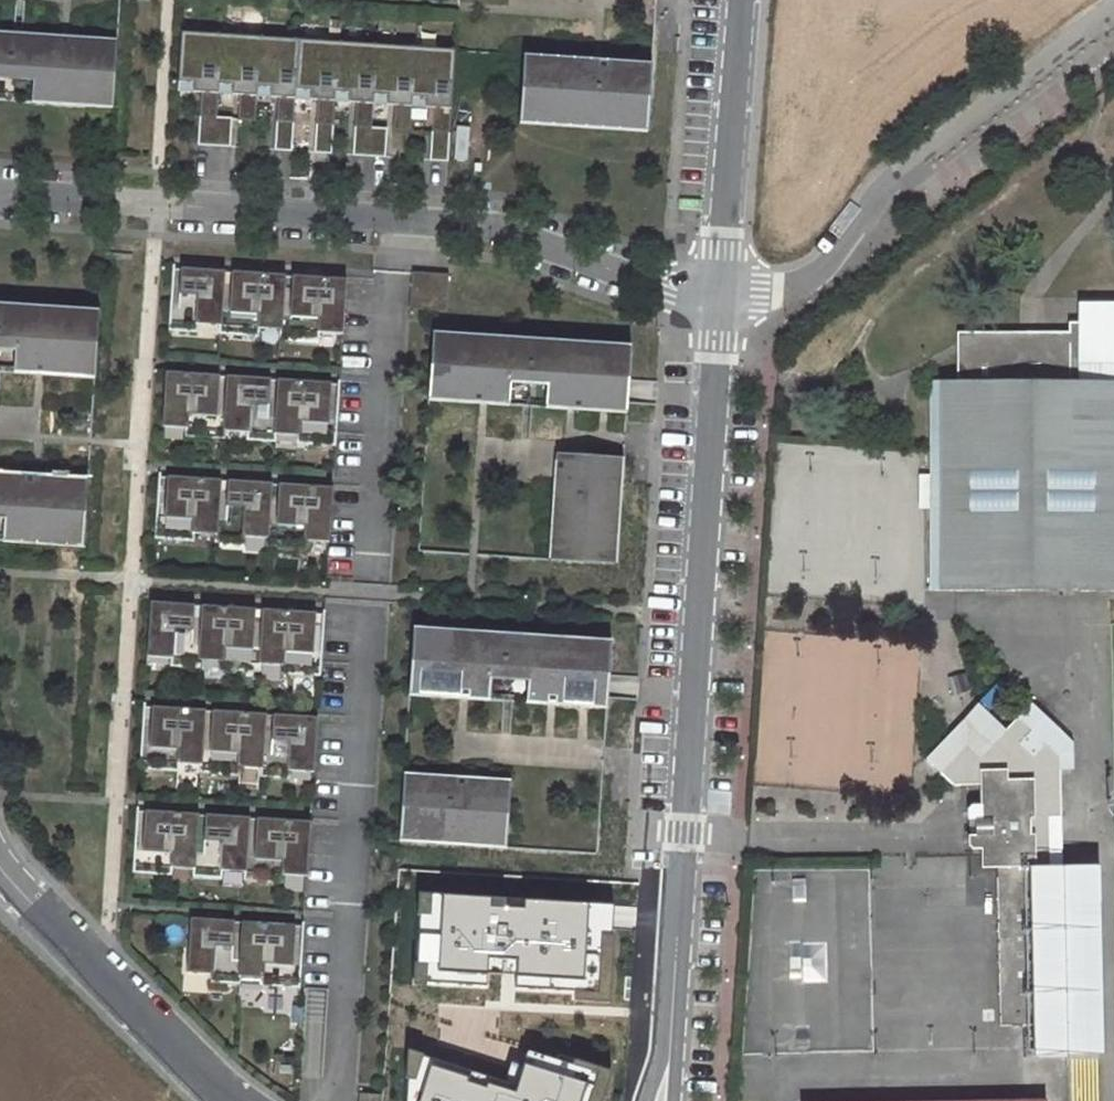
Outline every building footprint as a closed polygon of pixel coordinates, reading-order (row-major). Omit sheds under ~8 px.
[(34,70),(33,81),(31,103),(101,108),(106,40),(63,37),(0,32),(0,67),(34,70)] [(456,51),(182,33),(179,91),(202,93),(199,145),(231,147),(233,122),(217,121),(219,94),(240,95),(239,120),(261,122),(262,97),(285,98),(281,151),(298,152),(302,99),(324,101),(320,153),(337,154),(341,102),(362,103),(358,156),(390,158),(392,129),(377,128),(378,105),(401,106),(399,131),(410,132),(412,107),(434,108),(431,160),(448,162),(456,51)] [(112,109),(117,41),(106,40),(101,108),(112,109)] [(530,124),(535,56),(524,55),(519,123),(530,124)] [(636,131),(641,63),(597,60),(535,56),(530,124),(636,131)] [(647,132),(652,64),(641,63),(636,131),(647,132)] [(0,67),(0,79),(33,81),(34,70),(0,67)] [(171,280),(168,330),(196,332),(197,324),(219,325),(218,333),(258,336),(258,328),(280,329),(280,338),(318,340),(319,332),(343,334),(346,279),(292,275),(291,287),(285,286),(286,275),(232,272),(231,283),(223,282),(223,271),(180,268),(179,281),(171,280)] [(16,340),(15,351),(14,373),(40,375),(82,378),(87,311),(0,305),(0,339),(16,340)] [(98,312),(87,311),(82,378),(93,378),(98,312)] [(1087,325),(1113,326),(1113,314),(1087,314),(1087,325)] [(927,379),(927,383),(933,383),(931,488),(925,488),(925,492),(931,492),(929,585),(924,585),(924,588),(1113,592),(1113,326),(1087,325),(1072,325),(1071,335),(1035,335),(960,333),(959,380),(927,379)] [(428,401),(439,401),(444,333),(433,332),(428,401)] [(444,333),(439,401),(483,404),(509,406),(511,384),(512,373),(548,375),(548,386),(546,408),(571,410),(603,412),(616,413),(620,344),(444,333)] [(16,340),(0,339),(0,350),(15,351),(16,340)] [(616,413),(627,413),(628,389),(631,345),(620,344),(616,413)] [(219,376),(165,373),(162,427),(186,428),(185,437),(225,439),(225,431),(247,432),(246,441),(275,442),(276,434),(297,436),(297,444),(335,446),(339,395),(330,394),(331,383),(276,380),(275,392),(269,391),(269,379),(226,376),(225,389),(219,388),(219,376)] [(548,386),(548,375),(512,373),(511,384),(548,386)] [(554,480),(549,548),(617,552),(624,458),(588,455),(588,462),(555,460),(554,480)] [(4,508),(3,519),(2,541),(70,546),(75,479),(36,477),(0,474),(0,508),(4,508)] [(158,489),(155,539),(183,541),(183,533),(205,534),(205,543),(244,545),(245,537),(267,538),(266,546),(305,549),(305,541),(329,543),(333,488),(279,485),(278,496),(272,495),(272,484),(219,481),(218,492),(209,491),(210,480),(167,477),(166,490),(158,489)] [(75,479),(70,546),(81,547),(86,480),(75,479)] [(549,548),(548,559),(617,564),(617,552),(549,548)] [(151,592),(148,647),(171,648),(171,657),(210,659),(211,651),(233,652),(232,660),(261,662),(262,654),(283,655),(282,664),(321,666),(324,615),(316,614),(317,603),(262,599),(261,612),(254,611),(255,599),(212,596),(211,609),(205,608),(205,596),(151,592)] [(411,628),(407,696),(409,697),(418,697),(422,629),(411,628)] [(422,629),(418,697),(464,700),(488,702),(489,680),(490,669),(527,671),(526,682),(525,704),(552,706),(584,708),(594,708),(599,640),(422,629)] [(599,640),(594,708),(605,709),(607,686),(610,641),(599,640)] [(490,669),(489,680),(526,682),(527,671),(490,669)] [(144,697),(141,751),(165,753),(164,761),(204,764),(204,755),(226,757),(225,765),(255,767),(255,759),(276,760),(276,768),(314,771),(318,719),(309,719),(310,708),(255,704),(254,716),(248,716),(249,704),(205,701),(204,713),(198,712),(199,700),(144,697)] [(1066,1055),(1062,865),(1050,866),(1049,816),(1061,816),(1061,765),(1073,764),(1073,740),(1032,701),(1006,729),(979,702),(926,757),(953,783),(981,782),(981,802),(971,802),(968,806),(969,844),(974,848),(982,847),(982,868),(998,867),(1001,993),(1019,993),(1020,1001),(1013,1001),(1014,1024),(1037,1024),(1038,1056),(1066,1055)] [(402,774),(398,842),(505,849),(509,781),(454,777),(404,774),(402,774)] [(284,877),(307,878),(311,823),(257,820),(256,831),(249,831),(250,820),(206,817),(205,828),(199,827),(199,816),(137,812),(133,875),(172,878),(173,870),(194,871),(194,879),(223,881),(223,873),(245,874),(244,882),(284,885),(284,877)] [(1050,866),(1062,865),(1061,816),(1049,816),(1050,866)] [(1103,864),(1062,865),(1066,1055),(1105,1055),(1103,864)] [(410,904),(437,905),(438,872),(410,872),(410,904)] [(194,921),(191,975),(215,977),(214,985),(240,987),(241,978),(262,980),(262,988),(300,990),(304,939),(295,938),(296,927),(242,924),(242,935),(234,934),(235,924),(194,921)] [(1001,1025),(1014,1024),(1013,1001),(1020,1001),(1019,993),(1001,993),(1001,1025)] [(380,1094),(358,1093),(358,1100),(380,1100),(380,1094)]
